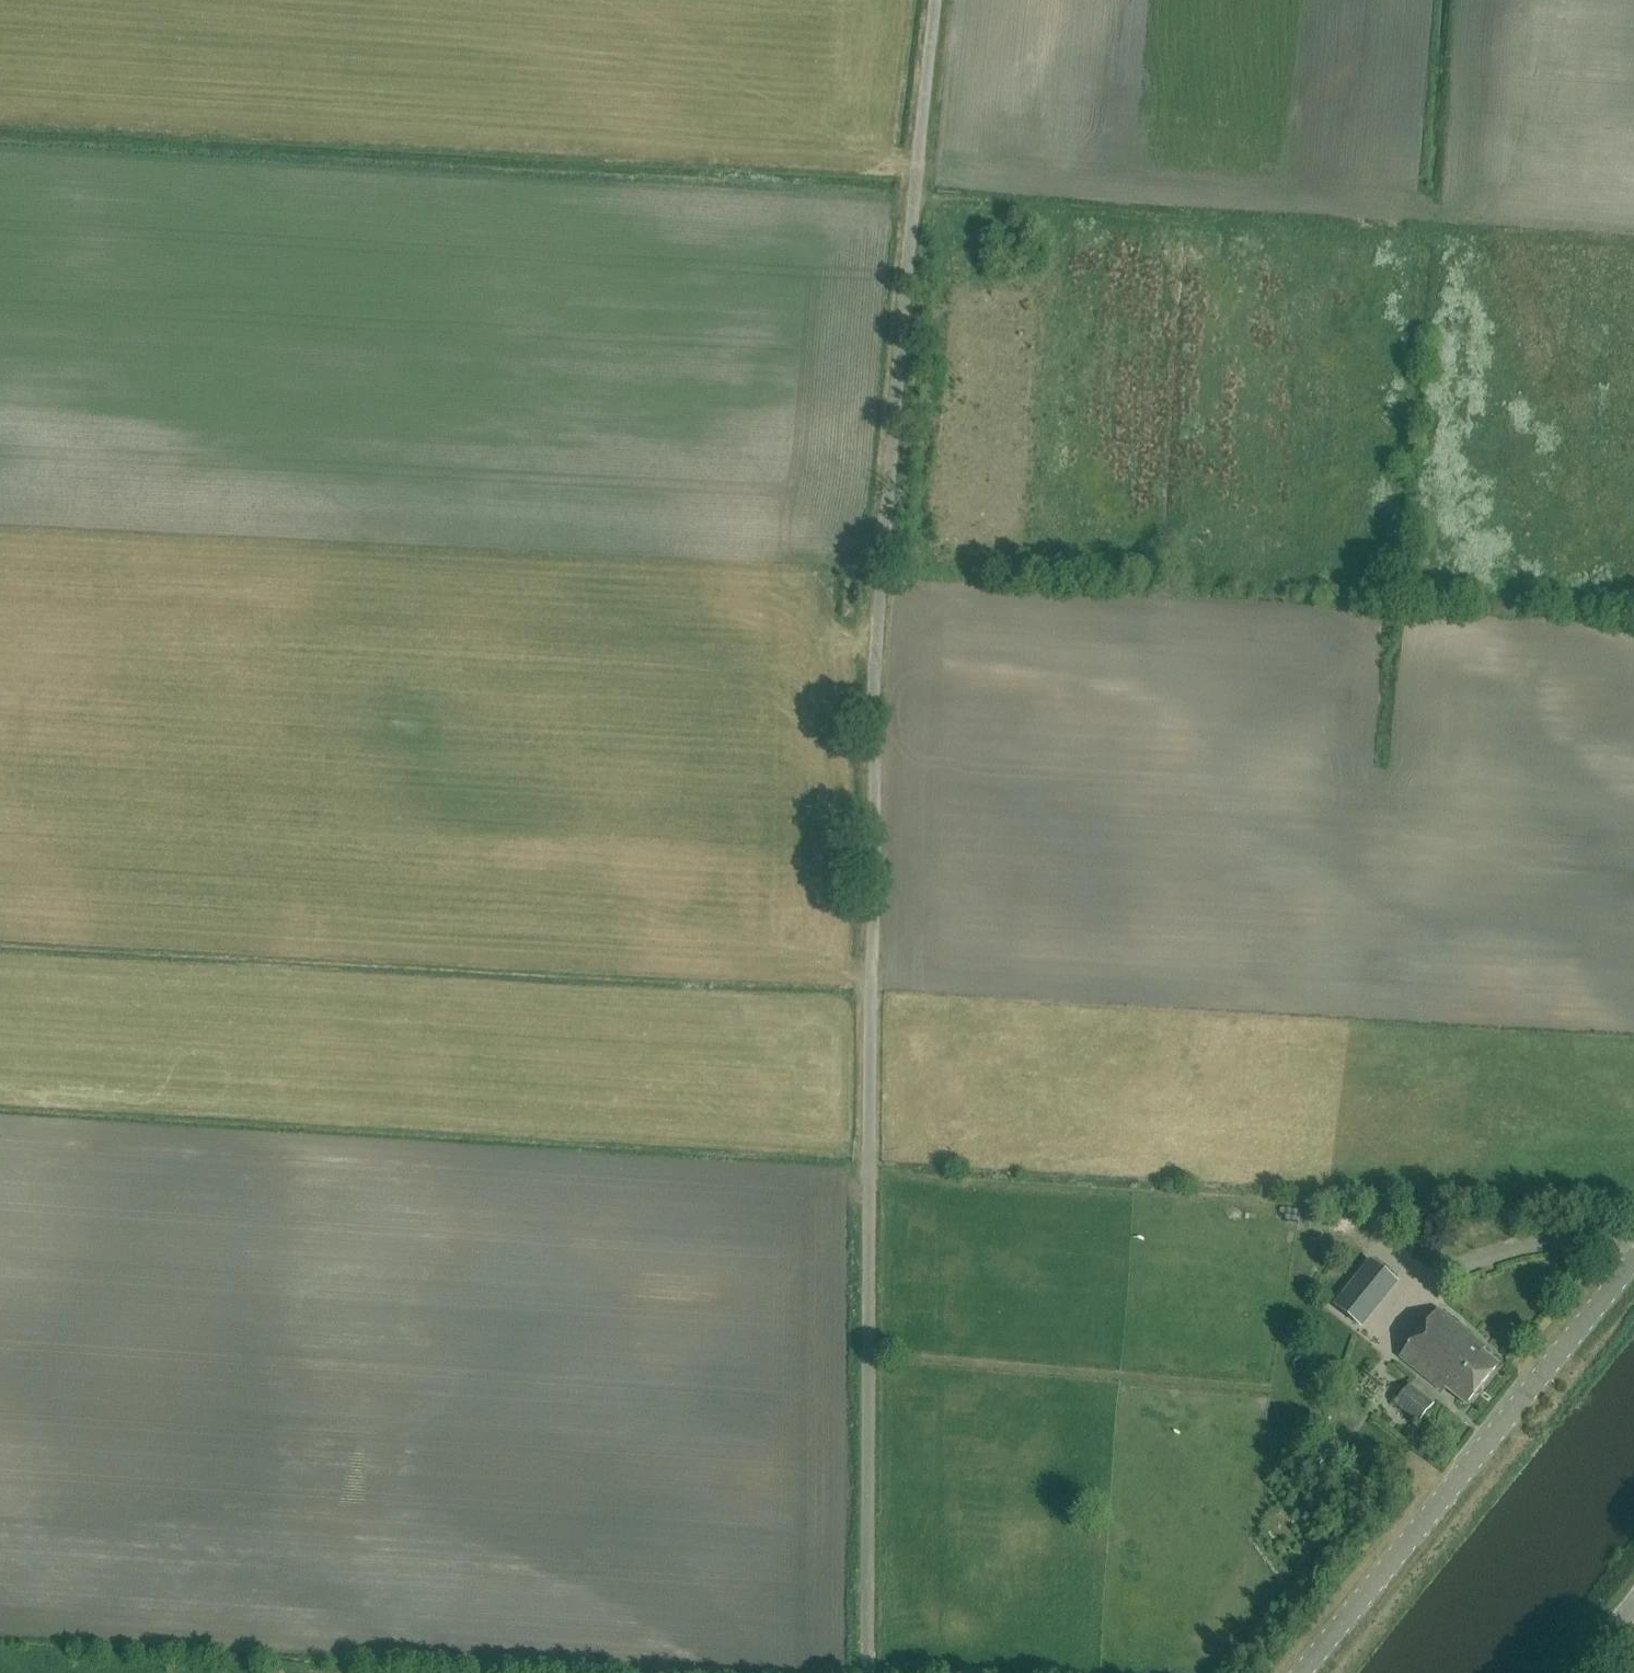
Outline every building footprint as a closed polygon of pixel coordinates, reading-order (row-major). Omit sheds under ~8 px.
[(1377,1318),(1402,1316),(1400,1287),(1375,1289),(1377,1318)] [(1486,1348),(1438,1309),(1400,1358),(1443,1392),(1446,1388),(1466,1405),(1499,1364),(1483,1352),(1486,1348)] [(1432,1404),(1408,1384),(1392,1404),(1417,1423),(1432,1404)]
